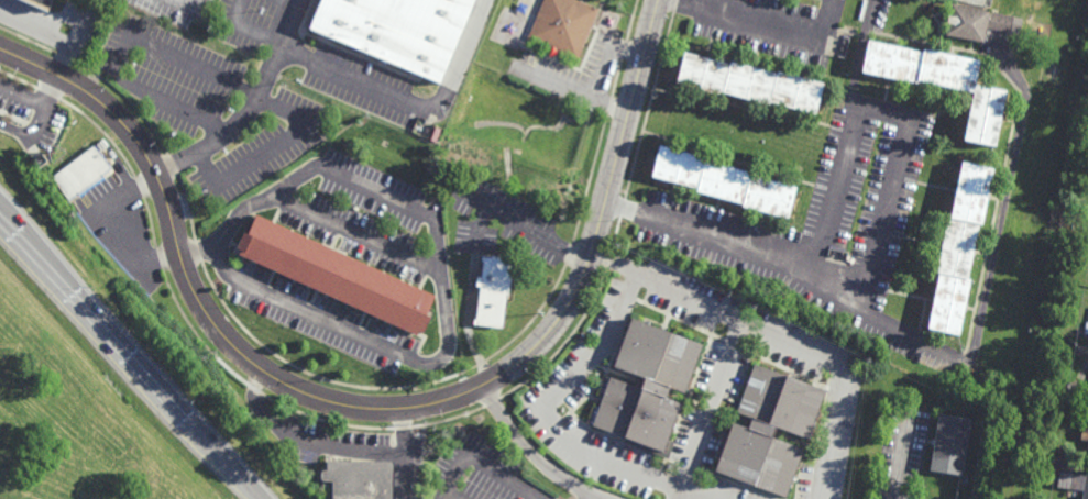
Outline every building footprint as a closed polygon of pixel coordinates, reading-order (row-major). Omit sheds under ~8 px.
[(50,9),(30,0),(53,0),(50,9)] [(308,32),(321,0),(475,0),(439,86),(308,32)] [(526,40),(544,0),(576,0),(600,10),(578,62),(557,53),(557,54),(548,58),(545,49),(547,48),(526,40)] [(988,12),(988,11),(1013,16),(1010,33),(986,27),(982,43),(945,36),(947,25),(945,25),(947,16),(948,16),(950,5),(988,12)] [(922,51),(923,48),(980,60),(976,84),(1007,90),(994,151),(963,144),(972,96),(916,84),(916,86),(859,75),(867,40),(922,51)] [(729,64),(730,60),(774,73),(776,70),(823,82),(814,118),(768,106),(768,108),(722,96),(722,99),(674,86),(684,52),(729,64)] [(105,177),(106,178),(80,197),(78,195),(70,201),(53,177),(106,136),(125,162),(105,177)] [(749,173),(749,170),(795,182),(787,218),(740,204),(740,202),(694,189),(695,187),(650,175),(659,144),(706,157),(705,160),(749,173)] [(981,223),(978,223),(967,276),(970,276),(958,334),(926,328),(938,269),(934,269),(946,212),(949,213),(961,157),(993,165),(981,223)] [(435,292),(428,309),(431,310),(420,334),(233,250),(243,229),(248,230),(255,211),(435,292)] [(512,255),(507,292),(505,292),(502,326),(471,322),(471,318),(473,318),(477,285),(474,285),(475,274),(479,275),(481,259),(479,259),(480,254),(488,255),(488,252),(512,255)] [(670,330),(670,331),(703,343),(684,392),(669,386),(664,396),(680,401),(662,450),(636,440),(635,444),(624,441),(625,436),(591,424),(608,375),(638,386),(642,375),(612,364),(630,314),(670,330)] [(807,437),(776,426),(772,436),(804,447),(785,497),(755,486),(754,487),(741,481),(741,480),(714,470),(732,421),(747,426),(750,417),(736,411),(754,362),(826,389),(807,437)] [(961,475),(928,469),(937,412),(970,418),(961,475)] [(1079,446),(1087,447),(1087,428),(1082,427),(1079,446)] [(393,462),(393,498),(331,498),(331,480),(323,481),(321,479),(320,478),(320,472),(321,469),(322,468),(327,468),(327,462),(327,459),(328,458),(391,459),(392,461),(393,462)] [(1087,466),(1087,498),(1082,498),(1084,490),(1056,486),(1059,469),(1086,474),(1087,466)]
